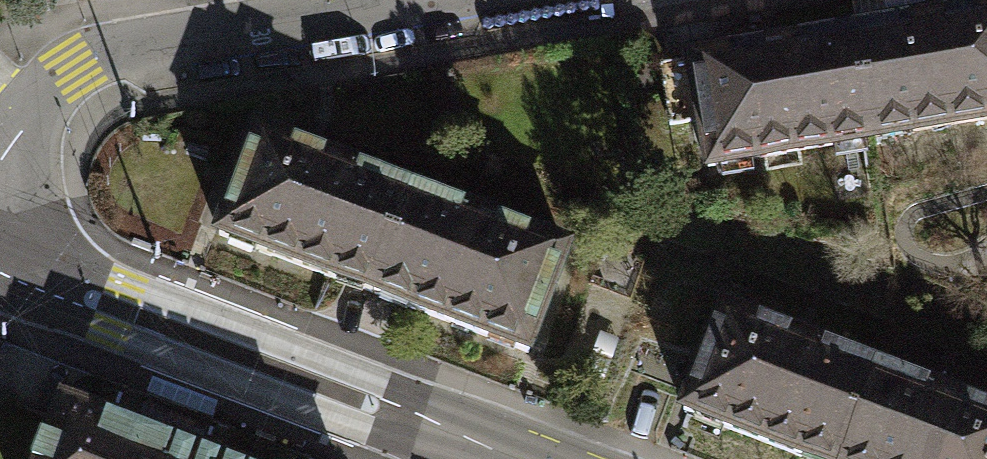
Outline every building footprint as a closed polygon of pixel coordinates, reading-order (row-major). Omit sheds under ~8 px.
[(859,36),(877,155),(986,139),(986,16),(859,36)] [(702,182),(877,155),(859,36),(684,62),(702,182)] [(215,251),(376,311),(420,195),(258,135),(215,251)] [(581,255),(420,195),(376,311),(538,370),(581,255)] [(772,458),(852,458),(883,380),(726,320),(685,426),(772,458)] [(883,380),(852,458),(986,458),(986,420),(883,380)] [(168,444),(64,404),(42,458),(162,458),(168,444)] [(168,444),(162,458),(208,458),(168,444)]
